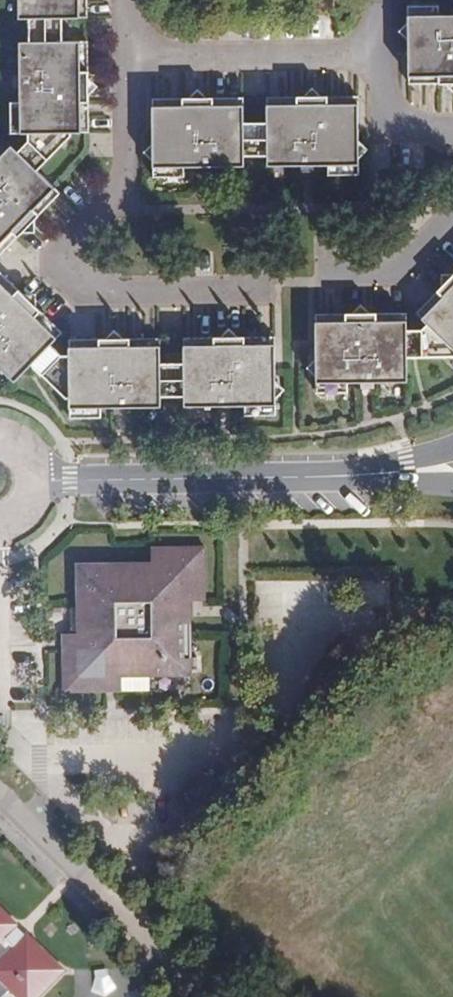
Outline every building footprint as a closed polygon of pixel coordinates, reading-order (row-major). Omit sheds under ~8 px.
[(4,252),(20,236),(21,238),(70,188),(47,167),(74,139),(75,133),(93,134),(91,41),(66,42),(66,19),(91,19),(91,0),(23,0),(23,20),(33,20),(34,42),(23,42),(24,81),(24,103),(24,126),(14,127),(15,134),(31,133),(31,140),(25,146),(20,141),(0,162),(0,248),(4,252)] [(442,8),(425,8),(425,0),(412,0),(414,78),(452,78),(452,8),(442,8)] [(310,162),(335,161),(358,160),(358,171),(367,171),(365,90),(272,94),(272,118),(250,119),(249,94),(156,98),(158,176),(170,176),(169,165),(191,165),(206,164),(251,163),(251,152),(273,151),(274,163),(310,162)] [(24,126),(24,103),(14,103),(14,127),(24,126)] [(358,160),(335,161),(335,172),(358,171),(358,160)] [(192,175),(191,165),(169,165),(170,176),(192,175)] [(166,401),(166,387),(188,386),(188,400),(228,400),(253,399),(271,399),(272,408),(282,408),(281,330),(188,332),(188,353),(165,354),(165,333),(73,334),(73,349),(67,348),(57,339),(69,326),(24,283),(22,285),(0,264),(0,356),(22,377),(38,360),(70,390),(75,389),(75,411),(86,411),(86,401),(106,401),(124,401),(166,401)] [(419,305),(428,315),(452,340),(452,271),(419,305)] [(428,315),(424,321),(411,321),(410,309),(319,311),(321,387),(333,387),(333,378),(353,377),(368,377),(411,375),(411,350),(452,348),(452,340),(428,315)] [(333,378),(333,387),(353,386),(353,377),(333,378)] [(253,409),(272,408),(271,399),(253,399),(253,409)] [(86,401),(86,411),(106,411),(106,401),(86,401)] [(65,630),(66,638),(116,636),(116,669),(122,669),(193,670),(193,595),(205,595),(204,542),(152,543),(152,558),(77,558),(79,629),(65,630)] [(66,689),(122,688),(122,669),(116,669),(116,636),(66,638),(66,689)] [(0,906),(0,996),(11,996),(17,992),(22,996),(45,996),(68,974),(0,906)]
